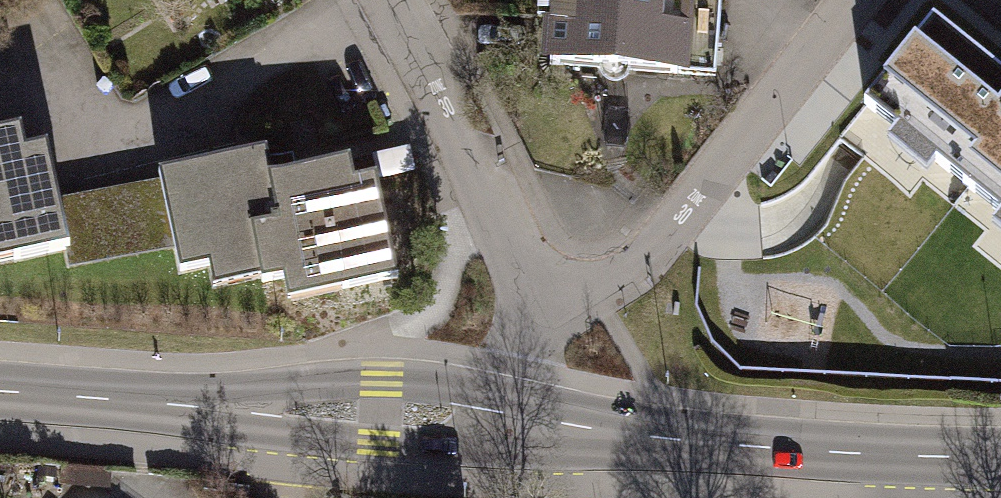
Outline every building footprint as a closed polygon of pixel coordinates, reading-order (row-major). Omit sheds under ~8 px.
[(532,71),(682,84),(689,0),(538,0),(532,71)] [(933,7),(854,108),(1000,223),(1000,61),(933,7)] [(67,259),(42,137),(21,141),(17,123),(0,127),(0,272),(67,259)] [(266,145),(136,172),(159,283),(193,276),(198,301),(265,287),(270,312),(397,286),(373,168),(350,173),(346,152),(271,168),(266,145)]
